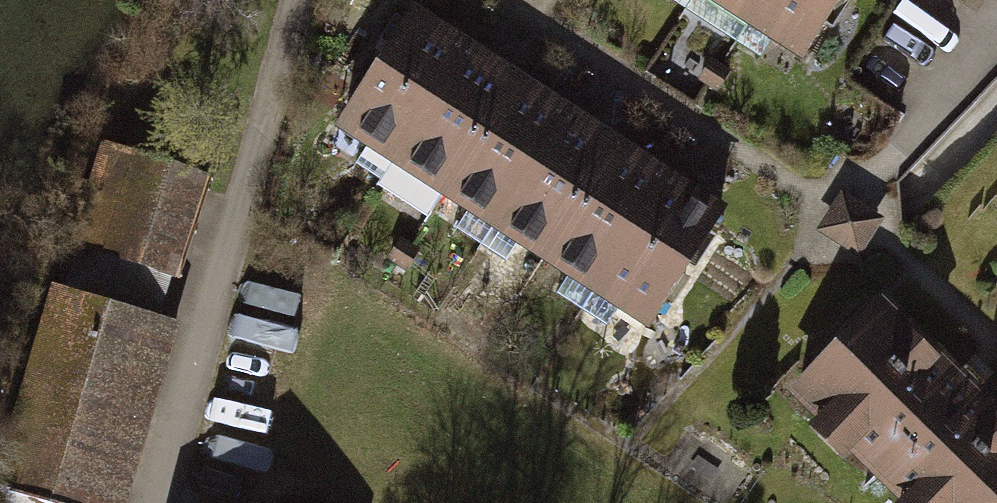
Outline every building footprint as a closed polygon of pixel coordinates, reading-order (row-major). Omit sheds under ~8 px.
[(692,15),(702,0),(668,0),(692,15)] [(692,15),(746,49),(778,0),(702,0),(692,15)] [(746,49),(800,84),(854,0),(778,0),(746,49)] [(405,18),(323,139),(386,182),(468,60),(405,18)] [(468,60),(386,182),(440,218),(522,97),(468,60)] [(522,97),(440,218),(493,254),(575,132),(522,97)] [(620,163),(575,132),(493,254),(538,284),(620,163)] [(172,310),(213,182),(122,160),(90,291),(172,310)] [(620,163),(538,284),(591,320),(673,198),(620,163)] [(673,198),(591,320),(638,352),(721,230),(673,198)] [(982,224),(996,239),(996,210),(982,224)] [(883,300),(768,416),(856,502),(996,502),(996,412),(883,300)] [(85,311),(45,502),(127,502),(173,330),(85,311)]
